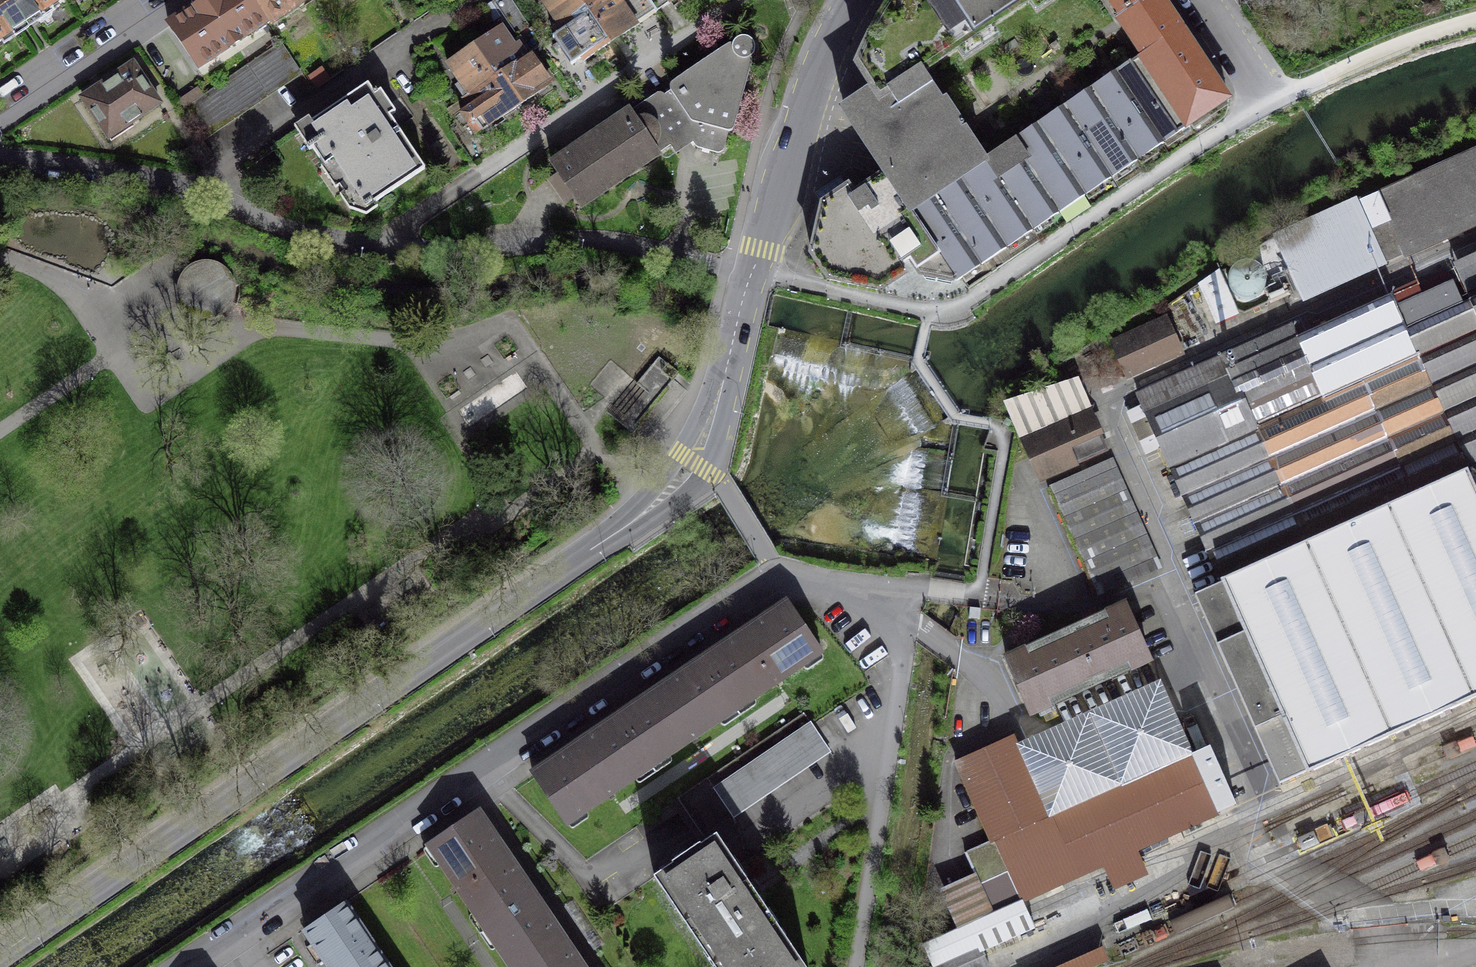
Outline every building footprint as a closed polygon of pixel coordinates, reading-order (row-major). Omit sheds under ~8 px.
[(25,23),(9,0),(0,0),(0,40),(25,23)] [(52,11),(48,6),(58,0),(9,0),(25,23),(36,15),(41,23),(52,16),(52,11)] [(253,0),(207,0),(169,25),(197,67),(226,47),(229,48),(239,41),(240,38),(267,20),(253,0)] [(267,20),(268,23),(302,0),(253,0),(267,20)] [(474,45),(496,76),(530,52),(542,44),(524,17),(512,0),(495,0),(485,6),(494,19),(500,14),(518,40),(512,44),(500,28),(474,45)] [(589,12),(581,0),(542,0),(558,24),(553,28),(557,34),(589,12)] [(589,12),(606,0),(581,0),(589,12)] [(610,42),(636,25),(633,21),(641,15),(630,0),(606,0),(589,12),(610,42)] [(891,7),(874,35),(858,66),(874,90),(894,120),(920,103),(916,97),(932,87),(921,70),(1026,0),(896,0),(891,7)] [(1177,24),(1162,0),(1108,0),(1141,48),(1177,24)] [(610,42),(589,12),(557,34),(560,39),(558,41),(575,66),(610,42)] [(1144,54),(1143,55),(1189,125),(1228,99),(1184,34),(1177,24),(1141,48),(1144,54)] [(743,36),(739,37),(633,108),(662,149),(687,133),(695,145),(702,148),(720,152),(723,149),(728,131),(733,129),(754,53),(755,48),(755,44),(753,42),(752,39),(748,37),(743,36)] [(282,45),(184,112),(201,137),(300,70),(282,45)] [(474,45),(447,64),(461,83),(456,86),(464,97),(496,76),(474,45)] [(530,52),(496,76),(516,106),(551,83),(530,52)] [(1143,55),(1116,73),(1163,142),(1189,125),(1143,55)] [(159,103),(132,63),(115,75),(116,76),(82,99),(106,133),(123,122),(126,126),(159,103)] [(1116,73),(1090,90),(1137,160),(1163,142),(1116,73)] [(483,129),(516,106),(496,76),(464,97),(463,98),(469,107),(461,113),(475,132),(482,128),(483,129)] [(373,93),(368,85),(306,126),(315,140),(307,146),(309,149),(312,147),(324,166),(330,162),(358,205),(367,207),(424,168),(389,116),(394,112),(380,91),(377,94),(376,91),(373,93)] [(906,262),(910,259),(920,274),(958,280),(912,211),(934,197),(983,163),(932,87),(916,97),(920,103),(894,120),(874,90),(842,111),(886,173),(853,195),(849,187),(823,203),(817,226),(810,255),(829,280),(882,290),(907,273),(901,265),(906,262)] [(1090,90),(1064,108),(1111,178),(1137,160),(1090,90)] [(662,149),(633,108),(551,164),(580,205),(662,149)] [(1038,125),(1084,195),(1111,178),(1064,108),(1038,125)] [(1038,125),(983,163),(934,197),(979,265),(1084,195),(1038,125)] [(1381,251),(1384,258),(1475,217),(1475,150),(1357,203),(1355,199),(1273,235),(1297,288),(1381,251)] [(958,280),(979,265),(934,197),(912,211),(958,280)] [(1384,258),(1387,264),(1404,257),(1406,262),(1475,230),(1475,217),(1384,258)] [(1454,270),(1467,298),(1475,294),(1475,260),(1454,270)] [(178,292),(181,303),(188,311),(197,316),(208,317),(219,314),(227,308),(232,298),(234,287),(231,277),(224,268),(214,263),(203,262),(193,265),(184,272),(179,281),(178,292)] [(1224,589),(1232,606),(1306,773),(1475,697),(1475,298),(1468,301),(1463,303),(1453,283),(1450,285),(1445,274),(1420,285),(1425,296),(1397,308),(1392,295),(1297,337),(1292,326),(1224,357),(1137,395),(1142,406),(1144,411),(1160,445),(1163,451),(1189,510),(1202,538),(1224,589)] [(1129,376),(1180,353),(1165,320),(1114,342),(1129,376)] [(632,433),(638,426),(638,421),(656,399),(654,398),(677,372),(659,356),(636,383),(648,393),(627,418),(629,419),(624,426),(632,433)] [(1073,452),(1105,437),(1092,408),(1020,441),(1040,485),(1080,467),(1073,452)] [(1163,567),(1114,461),(1049,491),(1098,597),(1163,567)] [(820,651),(787,602),(745,630),(702,659),(732,704),(750,693),(752,696),(801,663),(798,660),(816,648),(818,651),(820,651)] [(1154,668),(1125,604),(1061,633),(1001,660),(1030,724),(1154,668)] [(732,704),(702,659),(685,670),(687,673),(662,690),(637,707),(635,705),(617,716),(648,761),(665,750),(667,753),(718,719),(715,716),(732,704)] [(1015,749),(1048,824),(1190,762),(1194,760),(1159,685),(1020,747),(1015,749)] [(648,761),(617,716),(601,728),(602,730),(579,746),(556,762),(554,759),(533,773),(566,821),(567,820),(565,817),(583,805),(585,809),(633,776),(631,773),(648,761)] [(781,742),(713,788),(732,815),(829,749),(810,722),(781,742)] [(1016,738),(954,765),(991,847),(995,844),(1021,903),(1023,906),(1104,870),(1138,855),(1216,820),(1214,815),(1191,765),(1190,762),(1048,824),(1015,749),(1020,747),(1016,738)] [(1213,755),(1191,765),(1214,815),(1235,806),(1213,755)] [(492,832),(478,812),(433,842),(445,860),(442,862),(475,911),(479,909),(491,926),(535,896),(523,879),(520,881),(504,858),(489,834),(492,832)] [(653,876),(715,966),(806,966),(716,834),(653,876)] [(1138,855),(1104,870),(1114,893),(1148,878),(1138,855)] [(535,896),(491,926),(502,943),(498,946),(513,966),(583,966),(581,964),(577,966),(559,940),(543,915),(546,913),(535,896)] [(306,928),(326,958),(324,960),(330,966),(386,966),(343,903),(340,905),(309,926),(306,928)] [(1023,906),(1021,903),(923,946),(933,966),(956,966),(1036,933),(1026,912),(1023,906)]
